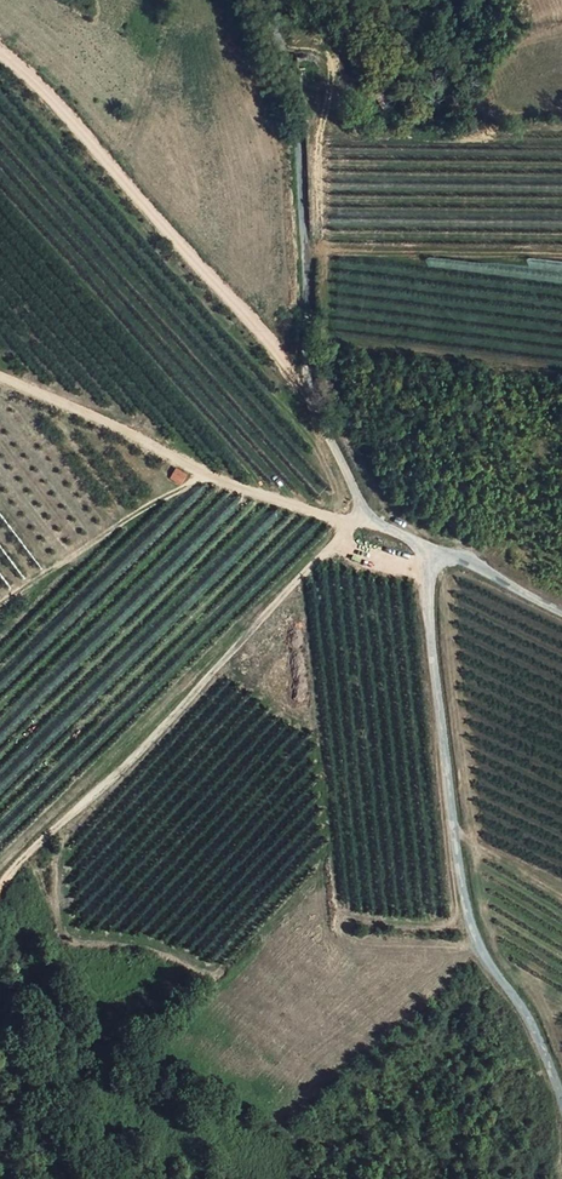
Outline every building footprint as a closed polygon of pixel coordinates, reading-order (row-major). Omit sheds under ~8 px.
[(307,67),(305,57),(295,59),(296,69),(307,67)] [(184,475),(174,470),(169,480),(179,485),(184,475)]
